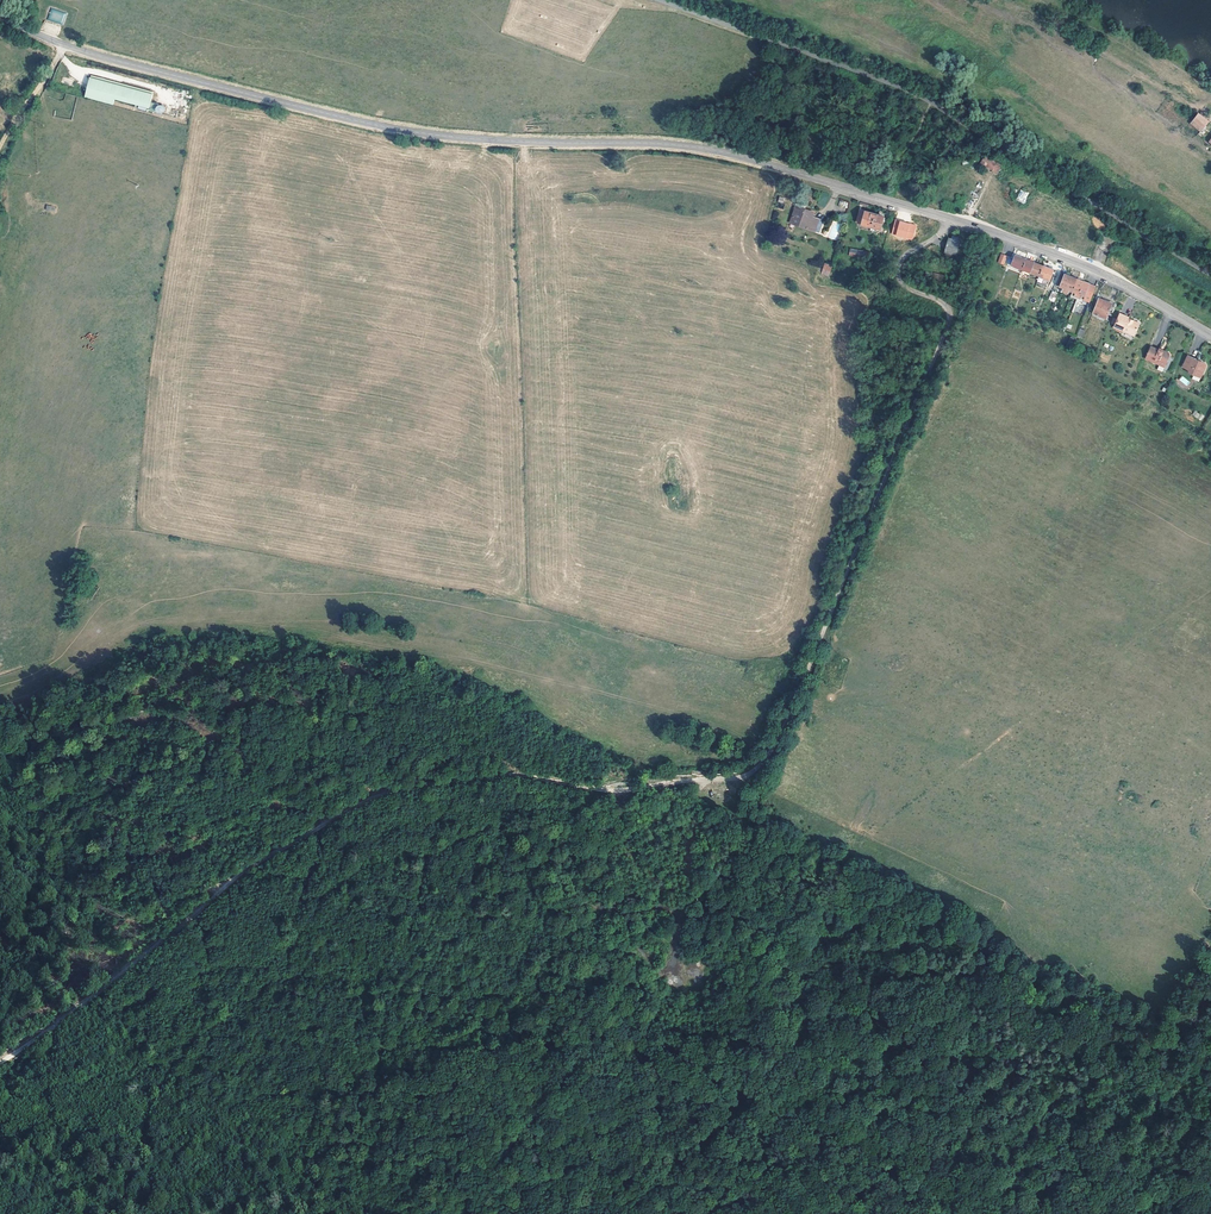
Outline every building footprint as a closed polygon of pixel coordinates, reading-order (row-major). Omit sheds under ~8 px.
[(50,8),(48,20),(63,23),(65,11),(50,8)] [(154,92),(92,73),(86,92),(114,101),(115,96),(149,106),(154,92)] [(1198,112),(1190,123),(1200,131),(1209,120),(1198,112)] [(983,158),(982,160),(988,164),(991,156),(987,154),(986,156),(981,156),(983,158)] [(1025,204),(1029,193),(1020,189),(1016,200),(1025,204)] [(816,212),(807,209),(806,212),(797,209),(792,223),(816,231),(820,220),(814,218),(816,212)] [(857,224),(873,228),(881,230),(885,216),(876,214),(866,212),(865,216),(859,214),(857,224)] [(895,219),(891,234),(912,240),(917,225),(895,219)] [(835,240),(841,223),(833,221),(827,237),(835,240)] [(952,239),(948,238),(944,254),(956,258),(961,241),(958,240),(959,236),(953,235),(952,239)] [(863,256),(866,257),(872,259),(873,253),(867,251),(851,247),(850,254),(859,256),(858,259),(862,260),(863,256)] [(1010,254),(1005,252),(1002,259),(1007,261),(1010,254)] [(1012,264),(1022,269),(1027,258),(1016,254),(1012,264)] [(1022,269),(1031,272),(1035,261),(1027,258),(1022,269)] [(1031,272),(1039,275),(1043,265),(1035,261),(1031,272)] [(820,274),(828,276),(832,265),(824,262),(820,274)] [(1043,265),(1039,275),(1050,280),(1055,269),(1043,265)] [(1053,278),(1058,281),(1062,282),(1065,274),(1061,272),(1057,270),(1053,278)] [(1063,290),(1066,291),(1072,277),(1065,274),(1062,282),(1060,286),(1064,287),(1063,290)] [(1069,290),(1073,291),(1078,279),(1072,277),(1066,291),(1068,292),(1069,290)] [(1075,295),(1078,296),(1084,282),(1078,279),(1073,291),(1076,293),(1075,295)] [(1096,287),(1084,282),(1078,296),(1081,297),(1082,295),(1085,296),(1084,299),(1090,301),(1096,287)] [(1098,297),(1092,312),(1106,318),(1112,303),(1098,297)] [(1129,316),(1119,312),(1113,326),(1133,334),(1138,321),(1131,319),(1128,317),(1129,316)] [(1077,336),(1083,338),(1085,331),(1080,328),(1077,336)] [(1071,337),(1067,345),(1072,347),(1076,339),(1071,337)] [(1149,345),(1143,357),(1158,363),(1158,362),(1163,364),(1168,354),(1167,351),(1161,349),(1161,350),(1156,348),(1149,345)] [(1101,352),(1099,360),(1108,363),(1111,355),(1101,352)] [(1196,373),(1200,375),(1204,366),(1205,365),(1204,362),(1200,360),(1198,361),(1195,360),(1195,358),(1187,354),(1181,365),(1189,369),(1188,371),(1193,374),(1196,373)] [(1182,384),(1181,385),(1185,388),(1190,382),(1182,375),(1178,380),(1182,384)]
